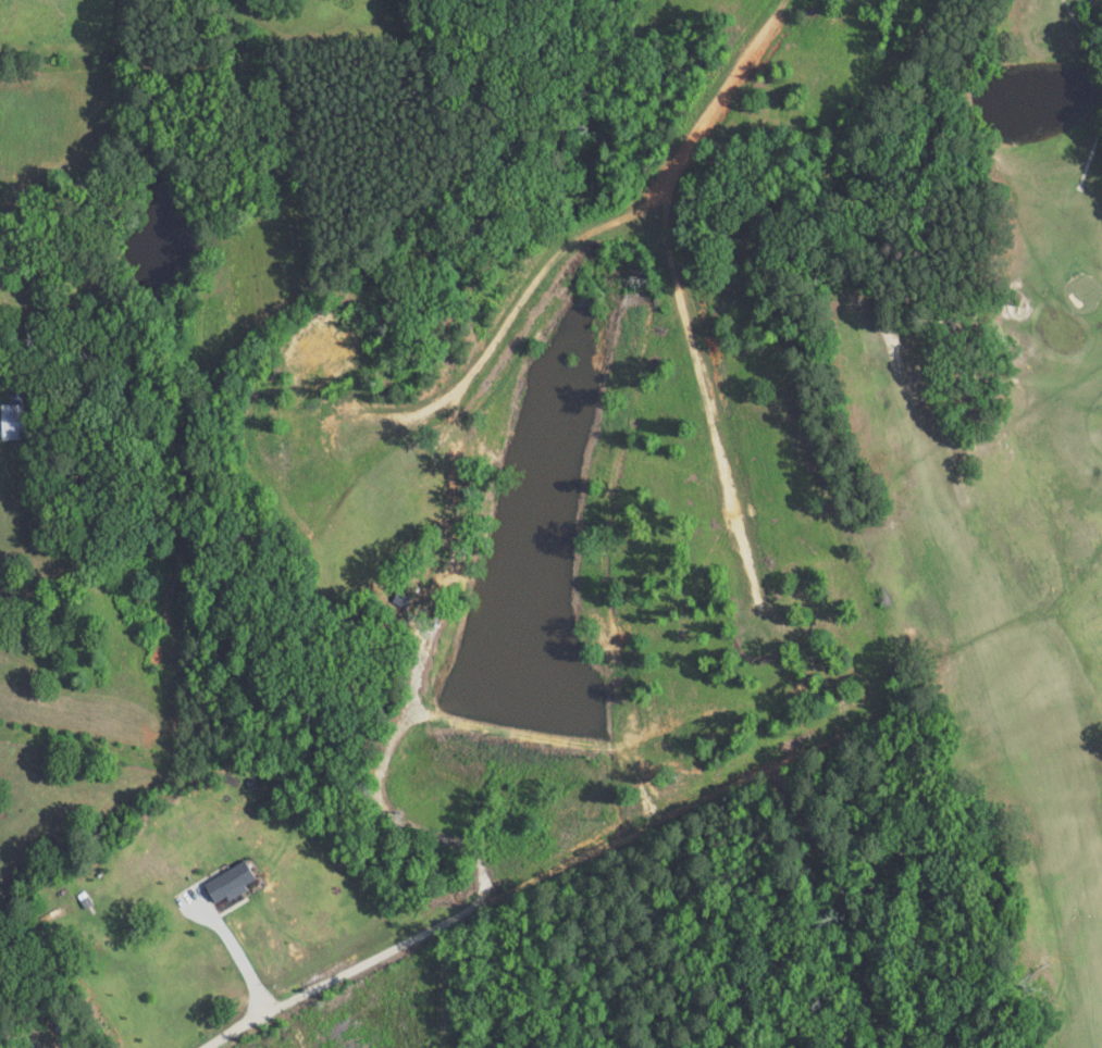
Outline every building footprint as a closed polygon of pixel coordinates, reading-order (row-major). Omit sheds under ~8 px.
[(20,440),(20,404),(0,404),(0,440),(20,440)] [(244,853),(255,871),(243,878),(246,883),(226,894),(224,889),(213,896),(202,877),(244,853)]
